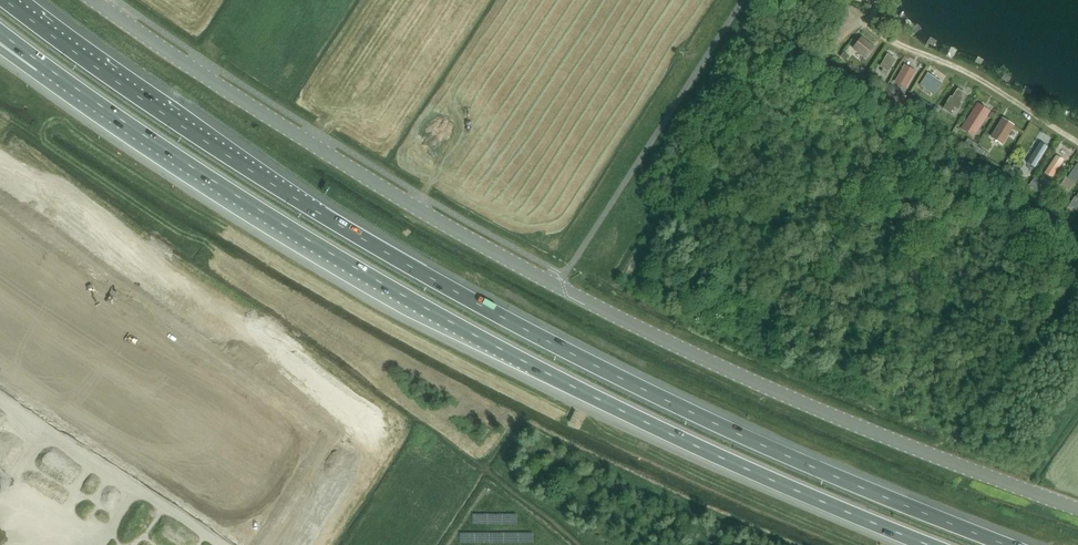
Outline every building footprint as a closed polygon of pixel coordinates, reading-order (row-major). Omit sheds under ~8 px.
[(867,59),(876,48),(862,37),(853,48),(867,59)] [(844,52),(840,57),(845,61),(849,56),(844,52)] [(880,67),(883,69),(882,72),(886,75),(888,72),(889,72),(896,59),(887,54),(880,67)] [(905,87),(914,70),(908,67),(901,80),(899,79),(897,83),(905,87)] [(869,80),(875,71),(870,68),(865,76),(869,80)] [(935,94),(942,83),(930,76),(923,86),(935,94)] [(962,102),(967,94),(957,88),(952,97),(950,96),(942,109),(950,114),(954,108),(958,110),(962,103),(962,102)] [(906,97),(899,93),(896,98),(903,102),(906,97)] [(962,128),(968,132),(973,136),(985,118),(984,117),(989,110),(981,104),(976,111),(975,111),(962,128)] [(935,107),(931,113),(936,116),(941,110),(935,107)] [(1002,117),(996,129),(990,138),(1003,145),(1015,125),(1009,122),(1009,121),(1002,117)] [(1039,141),(1029,156),(1025,164),(1033,169),(1047,146),(1039,141)] [(991,155),(977,147),(974,151),(988,160),(991,155)] [(1051,179),(1064,161),(1056,156),(1044,174),(1051,179)] [(1022,167),(1015,163),(1012,168),(1019,172),(1022,167)] [(1067,178),(1066,177),(1061,184),(1070,191),(1077,180),(1077,165),(1076,164),(1067,178)] [(1030,186),(1038,191),(1044,183),(1035,177),(1030,186)]
